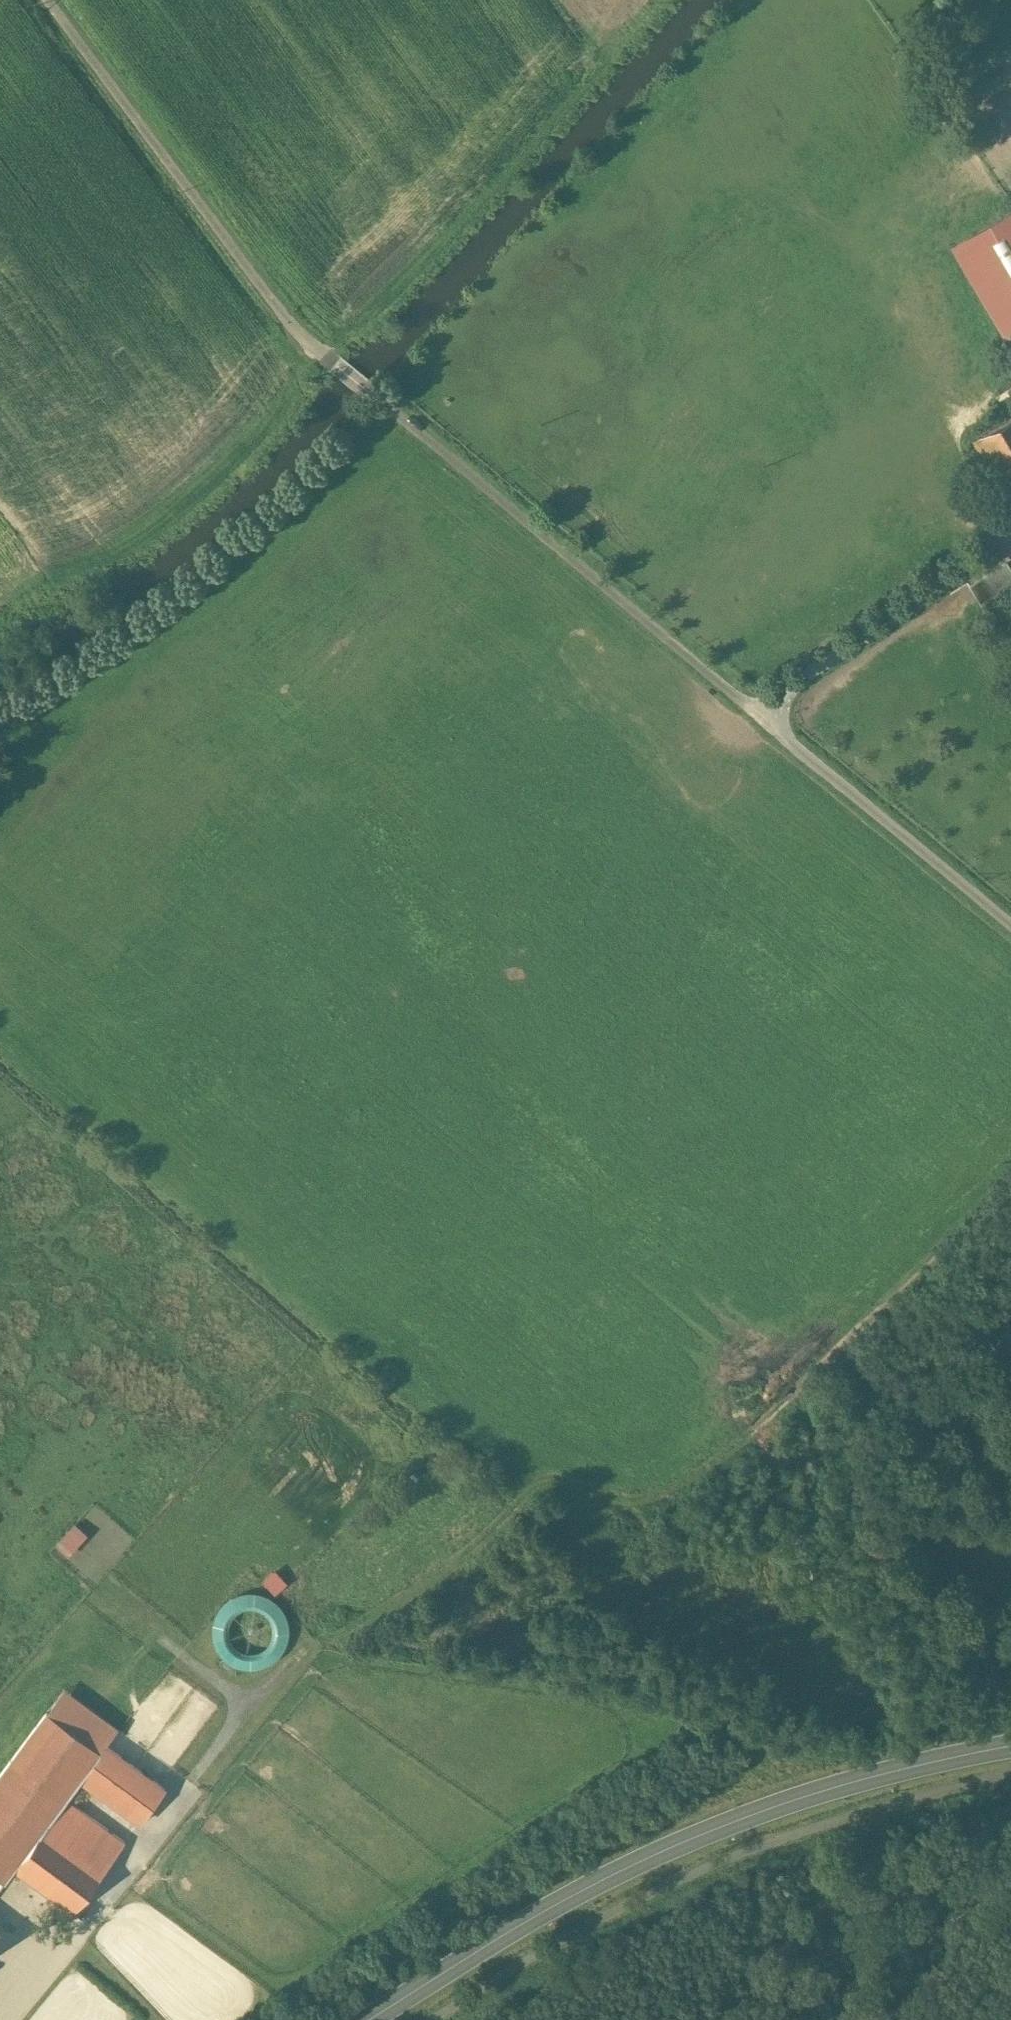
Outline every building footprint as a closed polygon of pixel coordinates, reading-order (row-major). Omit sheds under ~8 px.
[(956,243),(1010,337),(1010,211),(956,243)] [(975,437),(1004,489),(1010,485),(1010,416),(975,437)] [(970,584),(981,603),(1010,584),(1010,566),(1007,560),(970,584)] [(75,1552),(93,1529),(79,1518),(61,1542),(75,1552)] [(280,1565),(266,1578),(279,1591),(292,1578),(280,1565)] [(294,1611),(270,1592),(246,1588),(239,1597),(249,1605),(261,1607),(276,1619),(264,1634),(242,1631),(230,1621),(221,1620),(217,1641),(243,1661),(270,1666),(287,1645),(289,1633),(282,1627),(294,1611)] [(0,1773),(0,1878),(4,1881),(14,1868),(13,1868),(44,1827),(65,1798),(66,1798),(80,1779),(100,1752),(46,1711),(0,1773)] [(164,1788),(105,1744),(100,1752),(80,1779),(139,1822),(164,1788)] [(66,1798),(65,1798),(44,1827),(103,1871),(124,1842),(66,1798)] [(103,1871),(44,1827),(13,1868),(14,1868),(73,1911),(103,1871)]
